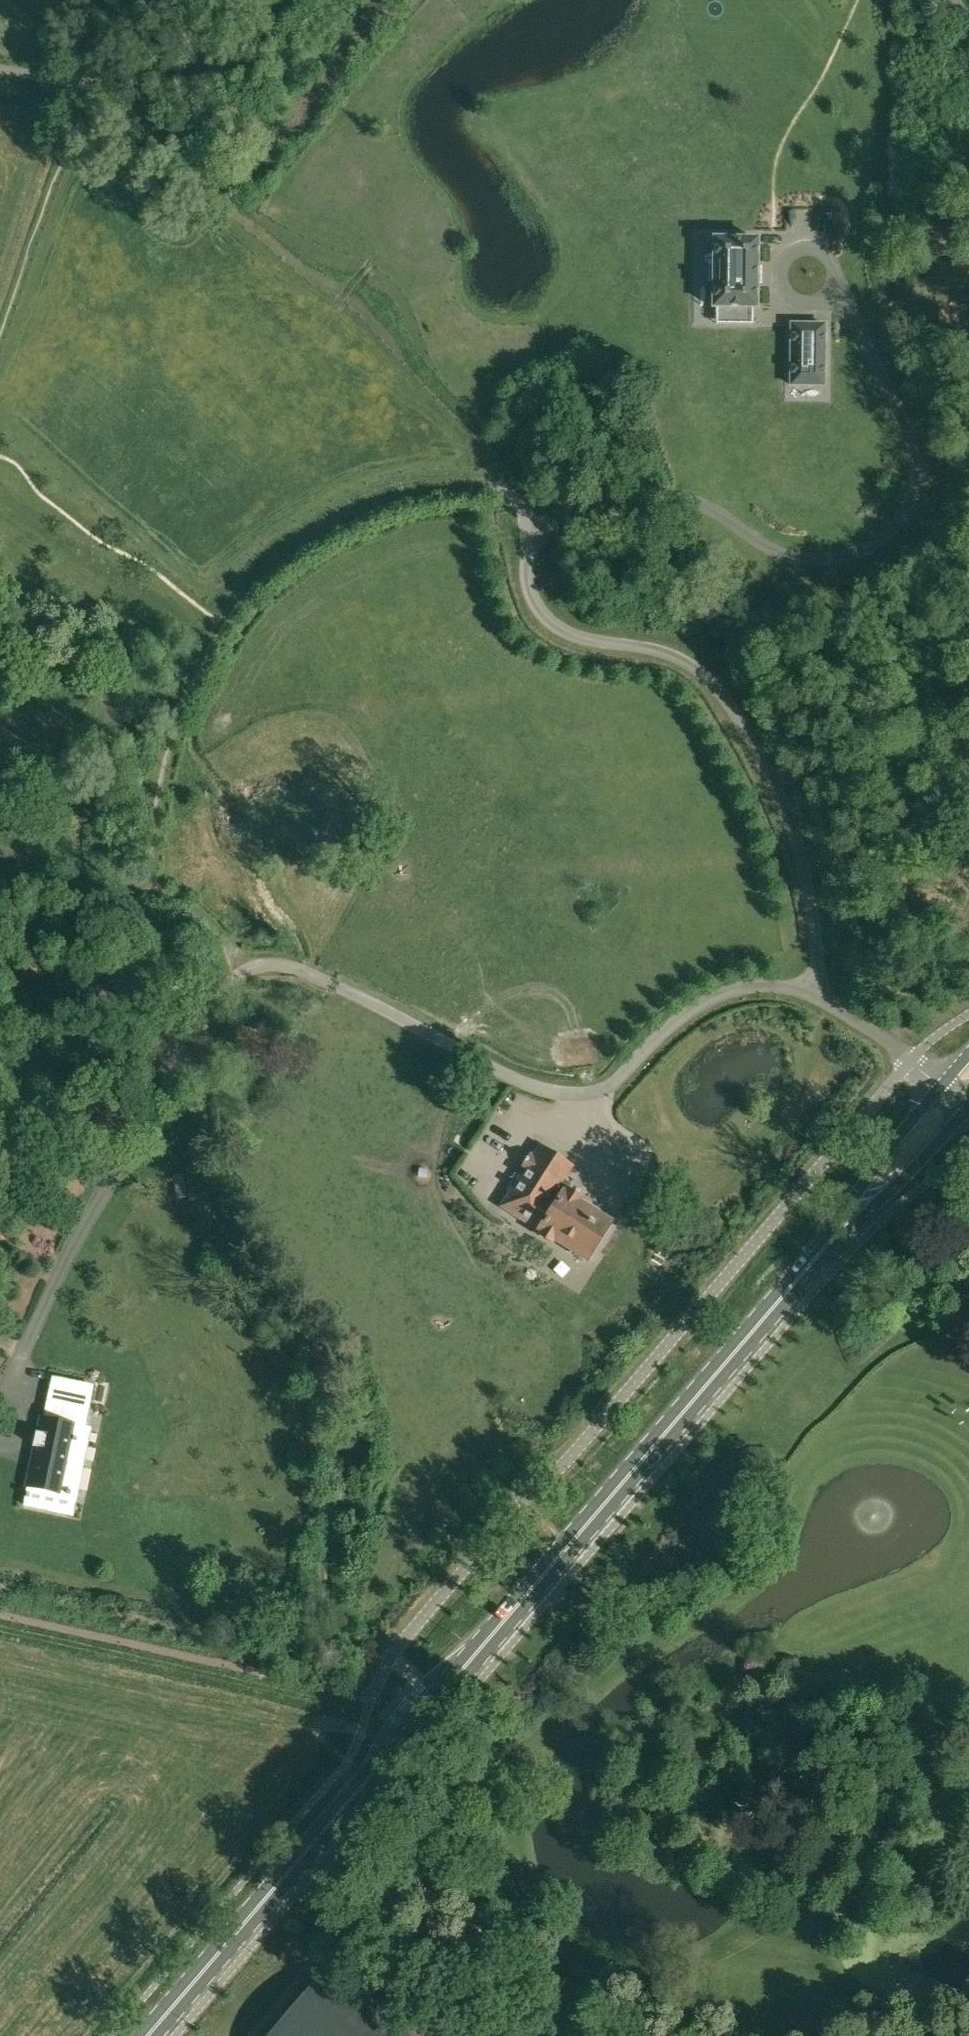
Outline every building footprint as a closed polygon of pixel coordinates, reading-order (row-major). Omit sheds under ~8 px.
[(717,281),(713,281),(713,283),(713,306),(713,308),(715,308),(717,308),(751,308),(754,308),(754,309),(756,309),(756,307),(755,307),(756,284),(756,265),(756,242),(757,242),(757,240),(754,240),(716,240),(716,239),(713,239),(713,242),(714,242),(714,264),(713,264),(713,266),(717,266),(717,281)] [(791,383),(790,383),(790,385),(793,385),(822,385),(822,386),(824,386),(824,383),(823,383),(824,327),(824,325),(822,325),(793,325),(793,324),(791,324),(791,327),(792,326),(791,383)] [(525,1170),(502,1207),(586,1260),(610,1222),(557,1188),(570,1167),(557,1159),(559,1155),(546,1147),(544,1150),(540,1147),(534,1156),(530,1153),(521,1168),(525,1170)] [(48,1400),(45,1419),(83,1427),(87,1408),(92,1386),(53,1378),(48,1400)] [(38,1432),(38,1433),(35,1445),(35,1446),(26,1486),(29,1487),(73,1496),(87,1428),(83,1427),(45,1419),(41,1418),(38,1432)] [(330,1960),(265,2035),(420,2035),(330,1960)]
